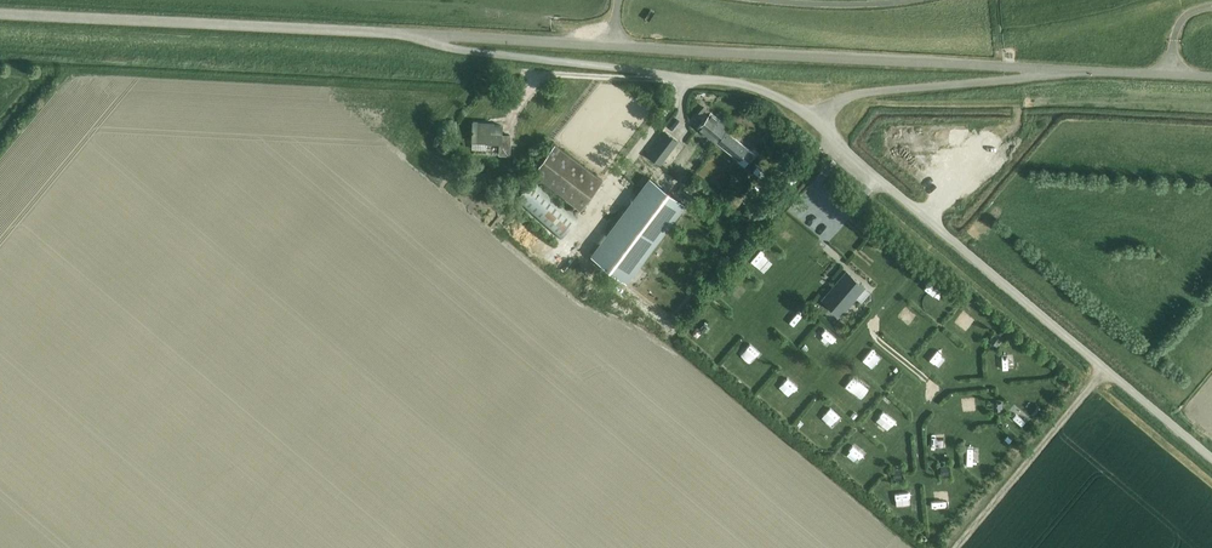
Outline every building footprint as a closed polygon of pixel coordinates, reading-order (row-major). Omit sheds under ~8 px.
[(716,142),(725,130),(728,127),(710,112),(710,113),(704,108),(698,116),(704,121),(698,128),(716,142)] [(509,155),(510,135),(500,134),(501,125),(482,125),(483,122),(473,122),(471,149),(486,150),(486,143),(500,144),(499,155),(509,155)] [(744,168),(749,162),(755,155),(725,130),(716,142),(739,160),(737,162),(744,168)] [(665,132),(649,154),(660,163),(677,141),(665,132)] [(581,210),(602,181),(554,144),(532,173),(581,210)] [(685,205),(650,178),(591,255),(627,282),(685,205)] [(515,198),(561,238),(577,220),(531,180),(515,198)] [(749,206),(741,217),(755,227),(763,217),(749,206)] [(941,285),(949,277),(940,268),(932,276),(941,285)] [(841,315),(864,288),(846,272),(822,300),(841,315)] [(725,286),(734,296),(744,287),(734,277),(725,286)] [(797,298),(787,309),(797,317),(806,307),(797,298)] [(909,299),(904,305),(917,315),(922,309),(909,299)] [(969,303),(958,313),(967,322),(978,311),(969,303)] [(714,317),(723,325),(732,314),(723,307),(714,317)] [(826,319),(818,328),(829,337),(837,329),(826,319)] [(743,345),(754,356),(765,346),(753,334),(743,345)] [(993,335),(989,340),(995,345),(999,339),(993,335)] [(1016,346),(999,347),(999,361),(1017,361),(1016,346)] [(778,379),(790,388),(799,376),(787,367),(778,379)] [(854,383),(863,373),(857,368),(849,378),(854,383)] [(1008,408),(1025,421),(1033,409),(1016,396),(1008,408)] [(832,399),(824,410),(835,419),(844,408),(832,399)] [(1002,402),(992,403),(993,410),(1002,410),(1002,402)] [(876,415),(882,420),(890,411),(885,406),(876,415)] [(847,447),(852,452),(862,441),(856,436),(847,447)] [(968,456),(981,456),(981,441),(968,441),(968,456)] [(901,470),(893,471),(894,479),(902,478),(901,470)] [(920,481),(906,481),(906,497),(920,497),(920,481)] [(937,503),(952,501),(949,487),(935,489),(937,503)]
